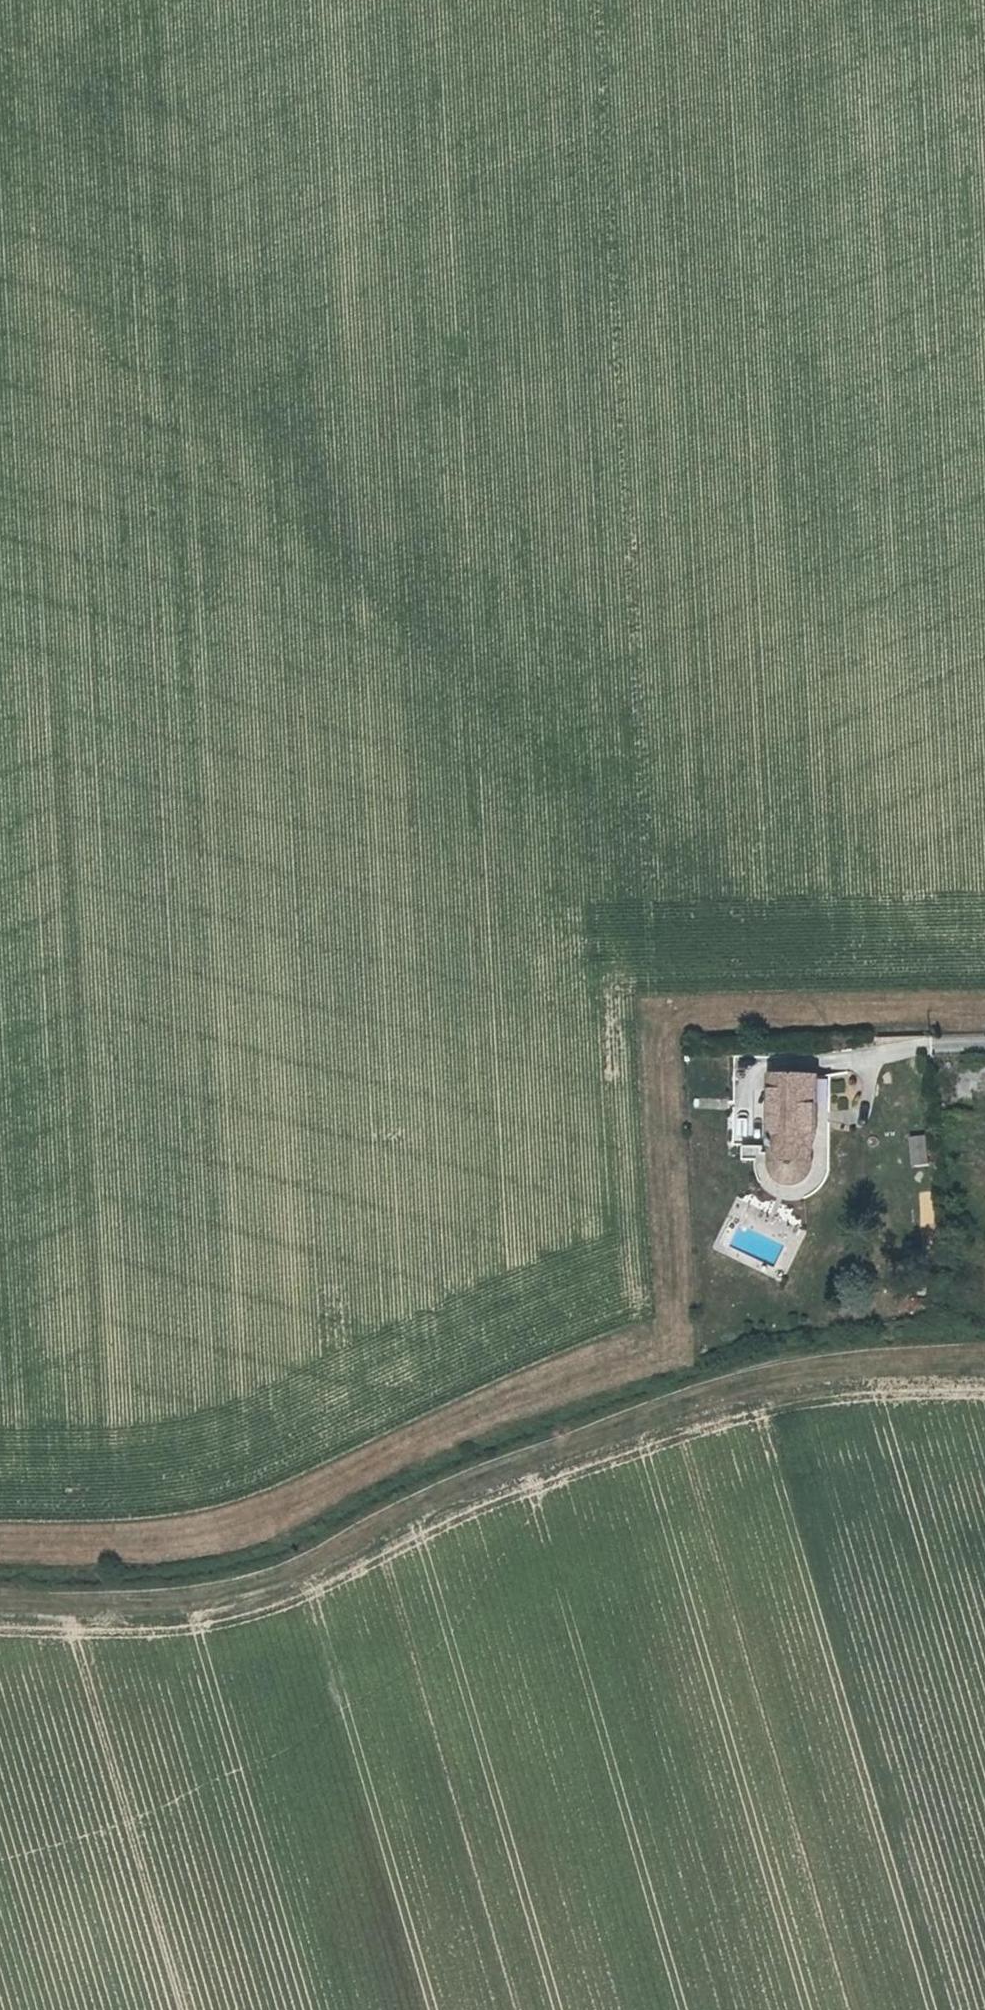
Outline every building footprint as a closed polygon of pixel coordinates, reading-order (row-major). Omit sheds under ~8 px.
[(789,1184),(794,1185),(799,1186),(803,1185),(806,1183),(809,1181),(812,1178),(815,1170),(815,1165),(811,1157),(808,1154),(804,1150),(808,1133),(813,1133),(814,1099),(810,1099),(809,1079),(772,1078),(770,1144),(774,1156),(776,1164),(779,1171),(780,1174),(782,1178),(785,1181),(789,1184)] [(925,1106),(910,1108),(912,1157),(927,1156),(925,1106)]
